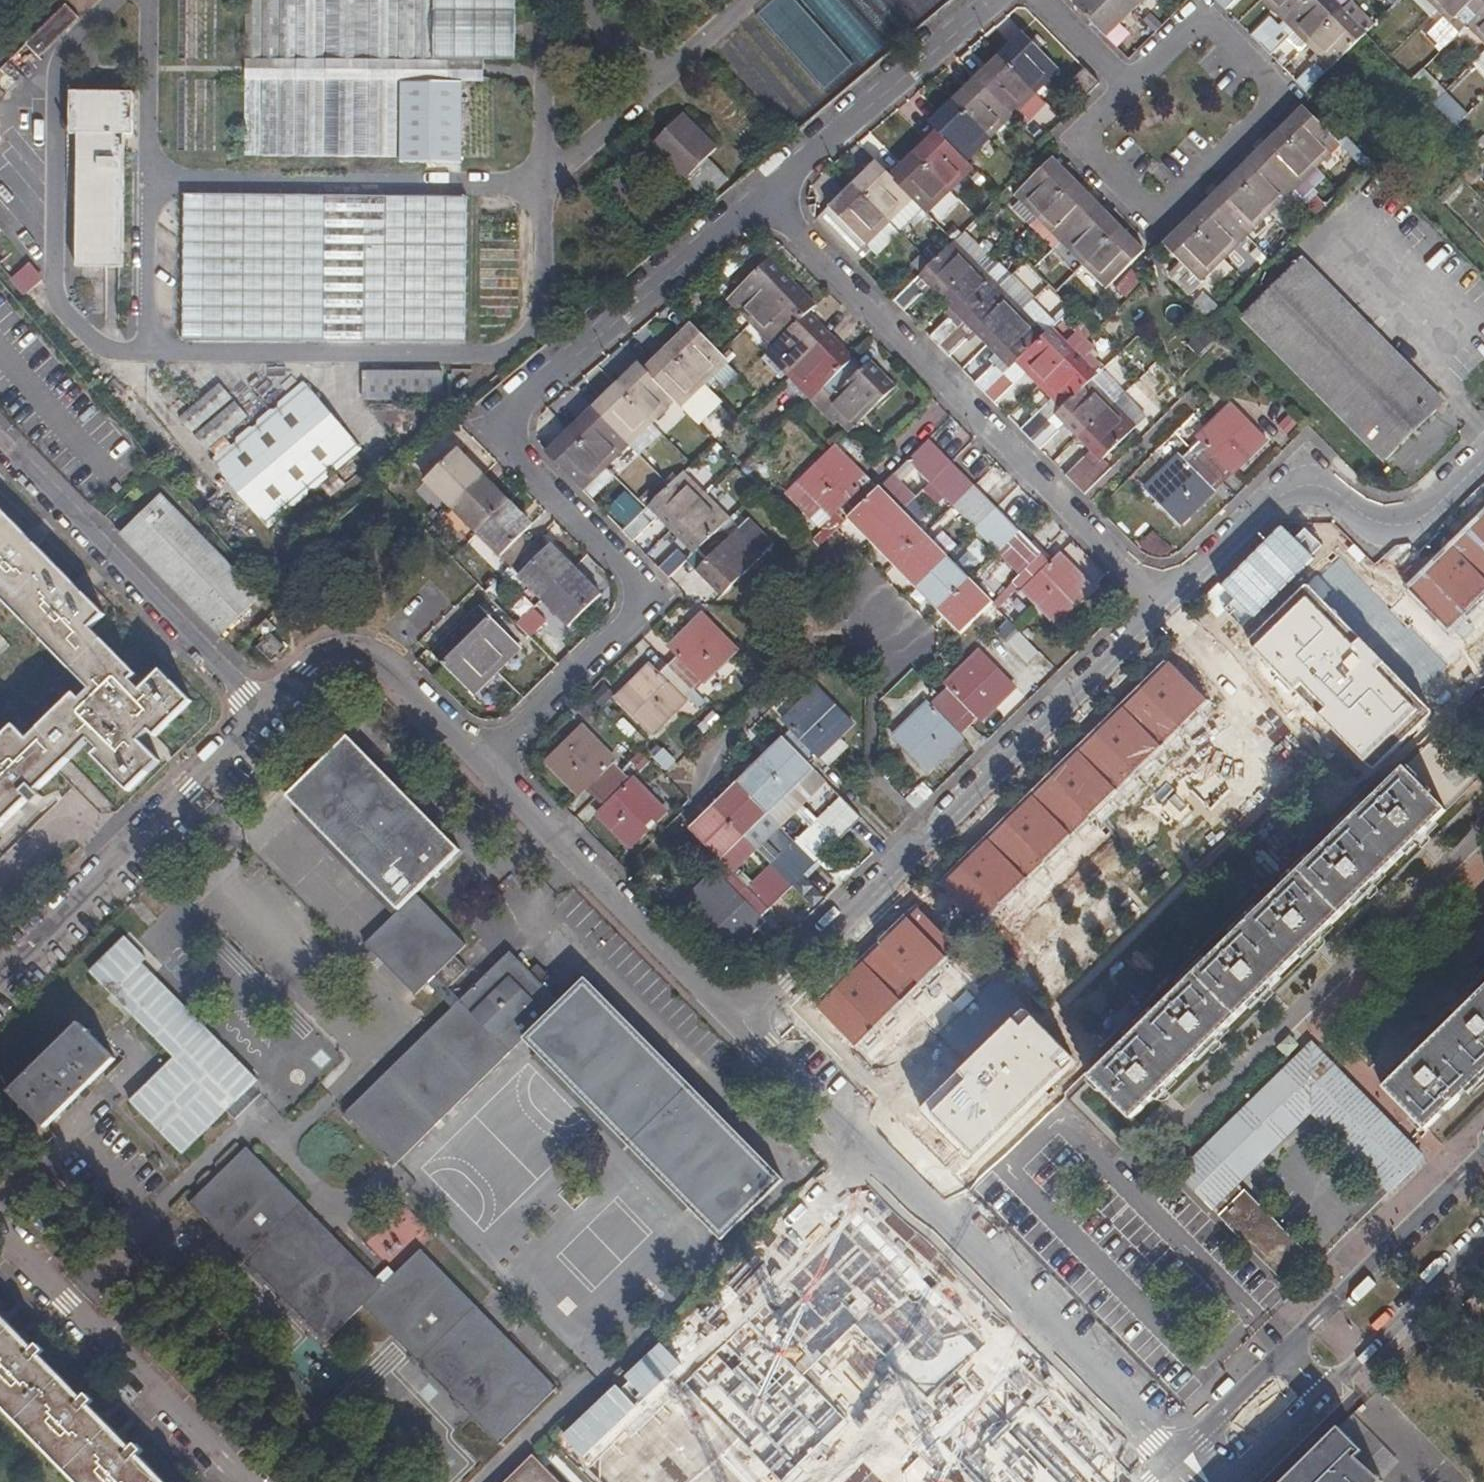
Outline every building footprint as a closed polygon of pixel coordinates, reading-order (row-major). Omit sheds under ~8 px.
[(450,0),(245,0),(244,156),(396,158),(397,81),(484,82),(484,61),(450,60),(450,0)] [(1076,7),(1106,37),(1133,11),(1121,0),(1083,0),(1076,7)] [(1133,11),(1144,0),(1121,0),(1133,11)] [(1216,2),(1226,12),(1237,0),(1217,0),(1216,2)] [(1286,23),(1309,0),(1263,0),(1286,23)] [(1286,23),(1308,46),(1342,13),(1330,0),(1309,0),(1286,23)] [(1449,0),(1427,0),(1438,11),(1449,0)] [(1483,10),(1483,0),(1449,0),(1438,11),(1460,34),(1467,27),(1483,10)] [(41,58),(79,20),(65,5),(26,43),(41,58)] [(1467,27),(1483,44),(1483,10),(1467,27)] [(1321,60),(1297,84),(1307,94),(1365,36),(1342,13),(1308,46),(1321,60)] [(1271,19),(1251,38),(1261,48),(1280,28),(1271,19)] [(1280,28),(1261,48),(1271,57),(1290,38),(1280,28)] [(999,59),(1034,95),(1058,71),(1023,35),(999,59)] [(1275,54),(1285,65),(1298,52),(1288,42),(1275,54)] [(976,81),(1011,117),(1034,95),(999,59),(976,81)] [(1424,69),(1410,82),(1433,105),(1446,93),(1424,69)] [(1071,84),(1085,100),(1099,86),(1084,70),(1071,84)] [(953,104),(988,139),(1011,117),(976,81),(953,104)] [(77,268),(124,268),(125,136),(133,135),(133,93),(70,92),(70,134),(78,135),(77,268)] [(965,162),(988,139),(953,104),(930,126),(937,134),(965,162)] [(1280,133),(1315,169),(1339,145),(1304,109),(1280,133)] [(684,179),(705,158),(715,148),(684,117),(653,148),(684,179)] [(1292,191),(1315,169),(1280,133),(1257,155),(1292,191)] [(937,134),(913,157),(948,192),(972,169),(965,162),(937,134)] [(1355,161),(1362,154),(1349,140),(1342,147),(1355,161)] [(1269,214),(1292,191),(1257,155),(1233,179),(1269,214)] [(948,192),(913,157),(891,179),(912,201),(920,209),(926,215),(948,192)] [(717,169),(705,158),(684,179),(696,191),(717,169)] [(1038,219),(1074,184),(1053,162),(1017,197),(1022,202),(1038,219)] [(891,179),(877,165),(853,188),(888,224),(891,221),(912,201),(891,179)] [(1482,174),(1473,165),(1462,176),(1470,185),(1482,174)] [(727,179),(717,169),(696,191),(706,201),(727,179)] [(1465,185),(1459,178),(1436,202),(1442,208),(1465,185)] [(1269,214),(1233,179),(1210,201),(1246,237),(1269,214)] [(1061,242),(1097,207),(1074,184),(1038,219),(1061,242)] [(888,224),(853,188),(831,209),(848,227),(866,245),(888,224)] [(464,197),(179,195),(178,339),(463,341),(464,197)] [(900,231),(920,209),(912,201),(891,221),(900,231)] [(1246,237),(1210,201),(1188,223),(1223,259),(1246,237)] [(1030,227),(1038,219),(1022,202),(1013,211),(1030,227)] [(1083,265),(1120,230),(1097,207),(1061,242),(1083,265)] [(1223,259),(1188,223),(1164,246),(1168,251),(1200,282),(1223,259)] [(866,245),(848,227),(838,236),(857,254),(866,245)] [(1139,258),(1143,254),(1120,230),(1083,265),(1107,289),(1139,258)] [(953,244),(975,267),(988,254),(966,231),(954,243),(953,244)] [(748,244),(734,257),(741,263),(755,251),(748,244)] [(953,244),(893,303),(903,313),(931,287),(943,299),(975,267),(953,244)] [(1268,260),(1256,248),(1250,253),(1262,266),(1268,260)] [(988,254),(975,267),(998,290),(1013,275),(990,252),(988,254)] [(1385,462),(1443,405),(1301,261),(1243,317),(1385,462)] [(751,324),(791,284),(769,262),(729,301),(751,324)] [(42,282),(28,265),(12,279),(25,296),(42,282)] [(956,313),(929,339),(939,349),(998,290),(975,267),(943,299),(956,313)] [(774,346),(806,315),(814,308),(791,284),(751,324),(774,346)] [(998,290),(939,349),(949,359),(976,333),(988,345),(1021,314),(998,290)] [(1193,307),(1211,319),(1222,304),(1204,292),(1193,307)] [(1021,314),(988,345),(1011,369),(1017,363),(1044,337),(1021,314)] [(789,377),(829,338),(806,315),(774,346),(767,354),(789,377)] [(720,355),(692,326),(668,350),(703,385),(726,362),(720,355)] [(1017,363),(1040,387),(1073,354),(1050,330),(1044,337),(1017,363)] [(1201,330),(1188,345),(1200,355),(1213,341),(1201,330)] [(849,364),(852,361),(829,338),(789,377),(812,400),(849,364)] [(1087,341),(1073,354),(1096,377),(1104,369),(1090,354),(1095,349),(1087,341)] [(668,350),(645,372),(700,428),(723,405),(703,385),(668,350)] [(1073,354),(1040,387),(1063,409),(1090,383),(1096,377),(1073,354)] [(860,374),(849,364),(812,400),(835,424),(839,420),(851,432),(894,389),(870,365),(860,374)] [(645,372),(639,365),(616,388),(650,423),(673,400),(645,372)] [(994,366),(975,386),(984,395),(1004,376),(994,366)] [(363,403),(446,401),(445,371),(363,373),(363,403)] [(1004,376),(984,395),(994,405),(1014,386),(1004,376)] [(1090,383),(1112,406),(1123,396),(1111,384),(1107,388),(1096,377),(1090,383)] [(1090,383),(1063,409),(1057,416),(1080,438),(1112,406),(1090,383)] [(233,401),(220,386),(179,420),(192,435),(233,401)] [(269,525),(356,451),(303,388),(215,462),(269,525)] [(650,423),(616,388),(593,411),(627,446),(650,423)] [(1123,396),(1112,406),(1135,429),(1147,416),(1125,394),(1123,396)] [(247,418),(234,404),(195,437),(207,452),(247,418)] [(1112,406),(1080,438),(1102,461),(1135,429),(1112,406)] [(1206,447),(1196,457),(1221,483),(1265,440),(1231,406),(1198,438),(1206,447)] [(627,446),(593,411),(570,434),(604,468),(627,446)] [(1040,412),(1020,431),(1030,442),(1050,422),(1040,412)] [(1289,414),(1278,425),(1287,434),(1298,423),(1289,414)] [(1050,422),(1030,442),(1039,452),(1059,432),(1050,422)] [(650,423),(627,446),(639,458),(662,435),(650,423)] [(570,434),(547,456),(581,491),(604,468),(570,434)] [(930,485),(952,463),(930,441),(908,462),(930,485)] [(878,491),(835,448),(827,456),(799,484),(831,516),(837,511),(848,521),(849,520),(878,491)] [(452,508),(483,478),(456,451),(425,480),(452,508)] [(1085,457),(1065,477),(1084,496),(1111,470),(1102,461),(1095,468),(1085,457)] [(1221,483),(1196,457),(1188,465),(1179,457),(1145,491),(1179,525),(1221,483)] [(953,508),(975,487),(952,463),(930,485),(923,491),(937,505),(944,499),(953,508)] [(646,511),(623,533),(633,544),(659,518),(671,530),(706,496),(683,474),(669,488),(646,511)] [(478,535),(509,504),(483,478),(452,508),(478,535)] [(661,478),(640,499),(649,508),(670,487),(661,478)] [(975,531),(997,510),(975,487),(953,508),(975,531)] [(880,489),(878,491),(849,520),(872,542),(902,512),(880,489)] [(706,496),(671,530),(694,553),(729,519),(706,496)] [(258,599),(159,498),(120,535),(220,636),(258,599)] [(511,568),(535,545),(524,535),(532,527),(509,504),(478,535),(511,568)] [(90,692),(81,700),(76,696),(29,742),(16,728),(0,744),(0,830),(91,741),(100,752),(95,758),(129,794),(160,763),(141,742),(151,733),(157,738),(193,703),(162,672),(141,694),(131,683),(137,677),(92,630),(105,616),(0,508),(0,598),(90,692)] [(1408,589),(1448,632),(1483,597),(1483,509),(1408,589)] [(998,554),(1019,533),(997,510),(975,531),(998,554)] [(902,512),(872,542),(894,566),(925,536),(902,512)] [(729,519),(694,553),(705,565),(698,572),(723,597),(770,549),(746,524),(740,531),(729,519)] [(1021,577),(1042,556),(1019,533),(998,554),(1021,577)] [(894,566),(917,589),(947,559),(925,536),(894,566)] [(544,601),(575,570),(551,546),(543,554),(535,545),(511,568),(544,601)] [(677,551),(659,569),(668,579),(687,561),(677,551)] [(1051,565),(1042,556),(1021,577),(1015,582),(1057,624),(1093,589),(1061,556),(1051,565)] [(917,589),(939,612),(969,582),(947,559),(917,589)] [(600,597),(575,570),(544,601),(570,627),(600,597)] [(969,582),(939,612),(962,635),(992,605),(969,582)] [(1245,640),(1368,768),(1426,713),(1304,585),(1245,640)] [(457,631),(496,672),(519,650),(480,609),(457,631)] [(677,658),(669,666),(693,690),(736,648),(704,616),(670,651),(677,658)] [(472,695),(496,672),(457,631),(433,655),(472,695)] [(287,651),(271,635),(257,650),(272,665),(287,651)] [(1031,670),(1044,657),(1022,636),(1010,648),(1031,670)] [(951,689),(940,700),(968,729),(979,718),(981,721),(1014,688),(980,653),(947,686),(951,689)] [(1169,661),(939,889),(973,926),(1210,698),(1169,661)] [(693,690),(669,666),(660,674),(653,667),(619,701),(650,733),(693,690)] [(792,731),(783,740),(805,762),(814,754),(818,758),(852,725),(818,689),(784,722),(792,731)] [(968,729),(940,700),(931,708),(927,705),(895,736),(929,772),(962,740),(959,737),(968,729)] [(585,792),(594,801),(621,774),(612,765),(614,762),(582,729),(546,764),(578,798),(585,792)] [(723,1242),(777,1189),(784,1182),(678,1075),(586,981),(562,1005),(549,992),(555,985),(538,967),(531,974),(511,954),(461,1003),(449,990),(468,972),(456,959),(468,947),(417,896),(460,853),(350,740),(290,799),(401,912),(366,946),(417,996),(428,986),(453,1011),(348,1115),(398,1166),(526,1041),(723,1242)] [(805,762),(783,740),(760,762),(790,793),(813,770),(805,762)] [(667,771),(677,761),(664,748),(653,758),(667,771)] [(654,765),(642,753),(631,764),(643,776),(654,765)] [(790,793),(760,762),(737,785),(767,815),(790,793)] [(1132,1121),(1445,813),(1404,771),(1091,1079),(1132,1121)] [(621,774),(594,801),(604,811),(598,817),(630,850),(666,815),(633,782),(631,784),(621,774)] [(737,785),(714,808),(743,838),(767,815),(737,785)] [(838,842),(861,820),(840,798),(817,820),(838,842)] [(743,838),(714,808),(691,830),(721,860),(743,838)] [(815,864),(838,842),(817,820),(794,843),(815,864)] [(794,843),(771,866),(792,888),(815,864),(794,843)] [(792,888),(771,866),(748,889),(769,910),(792,888)] [(769,910),(748,889),(738,898),(728,887),(695,919),(729,953),(761,922),(760,920),(769,910)] [(819,1004),(858,1045),(948,959),(957,946),(917,905),(819,1004)] [(174,1058),(130,1101),(182,1156),(259,1080),(143,964),(148,959),(125,936),(88,972),(174,1058)] [(1483,1075),(1483,992),(1385,1089),(1426,1131),(1483,1075)] [(927,1108),(972,1158),(1076,1063),(1029,1009),(927,1108)] [(80,1022),(9,1092),(46,1129),(116,1059),(80,1022)] [(1179,1178),(1210,1209),(1213,1208),(1220,1216),(1218,1217),(1281,1281),(1307,1255),(1245,1191),(1243,1193),(1235,1185),(1311,1111),(1391,1192),(1423,1160),(1311,1047),(1179,1178)] [(384,1289),(248,1150),(191,1206),(327,1346),(365,1309),(500,1447),(558,1391),(422,1252),(384,1289)] [(140,1458),(145,1453),(139,1447),(133,1452),(90,1408),(96,1403),(89,1396),(83,1401),(42,1358),(47,1354),(40,1346),(34,1351),(0,1316),(0,1404),(76,1481),(163,1481),(140,1458)] [(1385,1481),(1357,1458),(1364,1450),(1343,1428),(1287,1481),(1384,1481),(1385,1481)] [(535,1456),(509,1481),(561,1481),(535,1456)]
